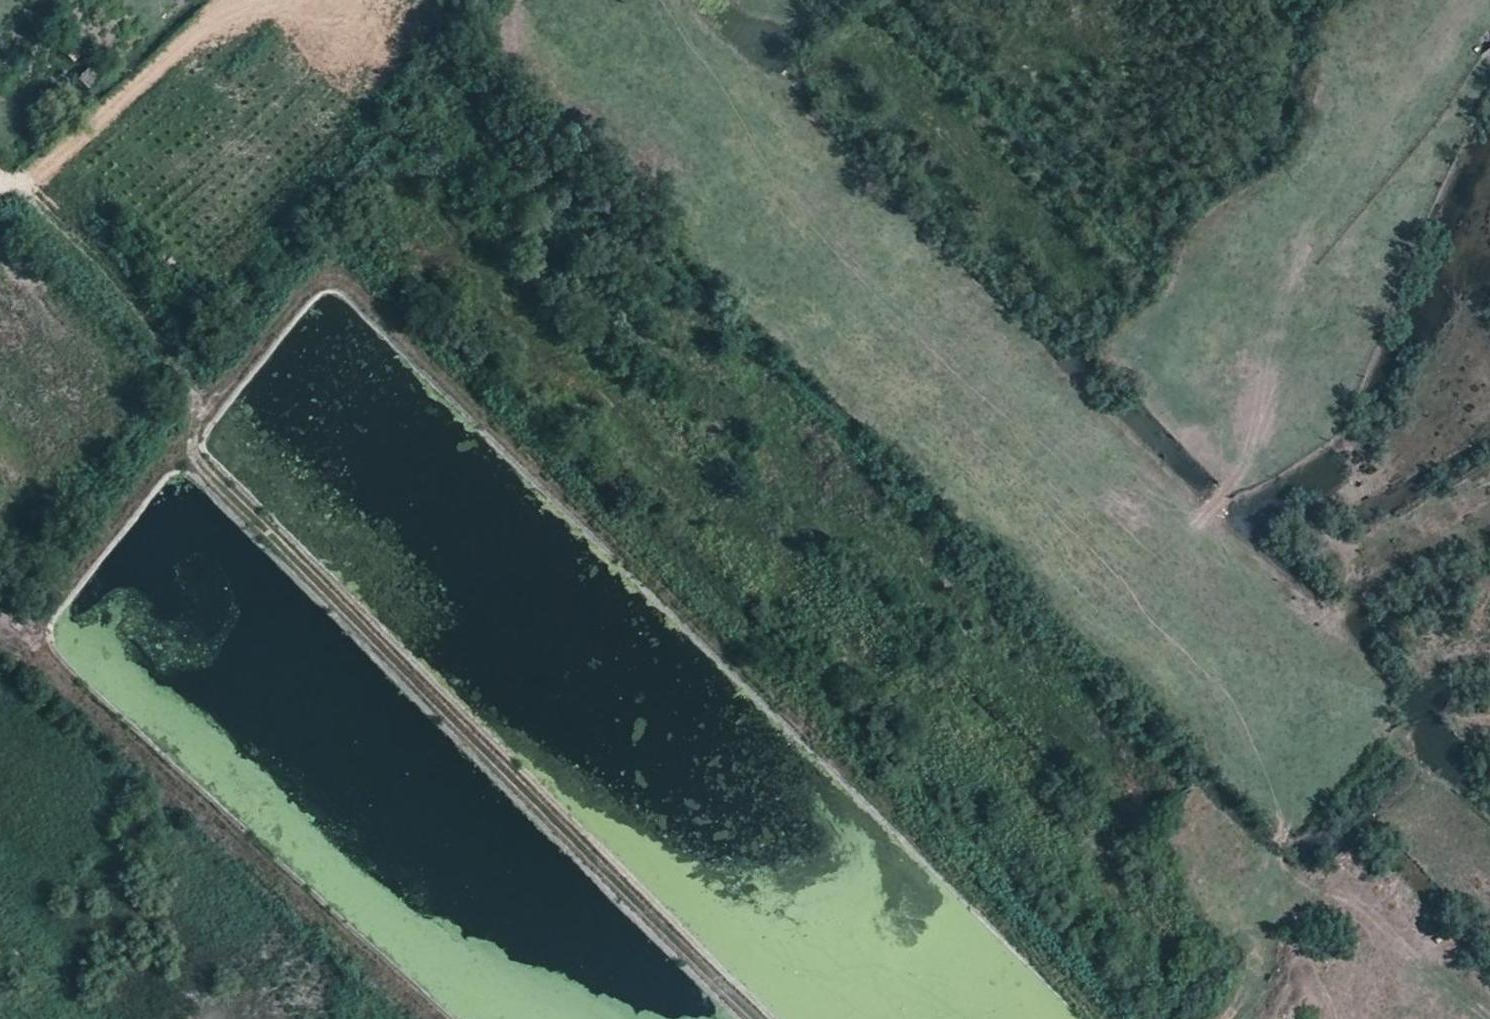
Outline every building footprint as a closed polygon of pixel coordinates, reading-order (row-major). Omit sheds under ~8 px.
[(74,79),(85,88),(104,70),(93,59),(74,79)]
